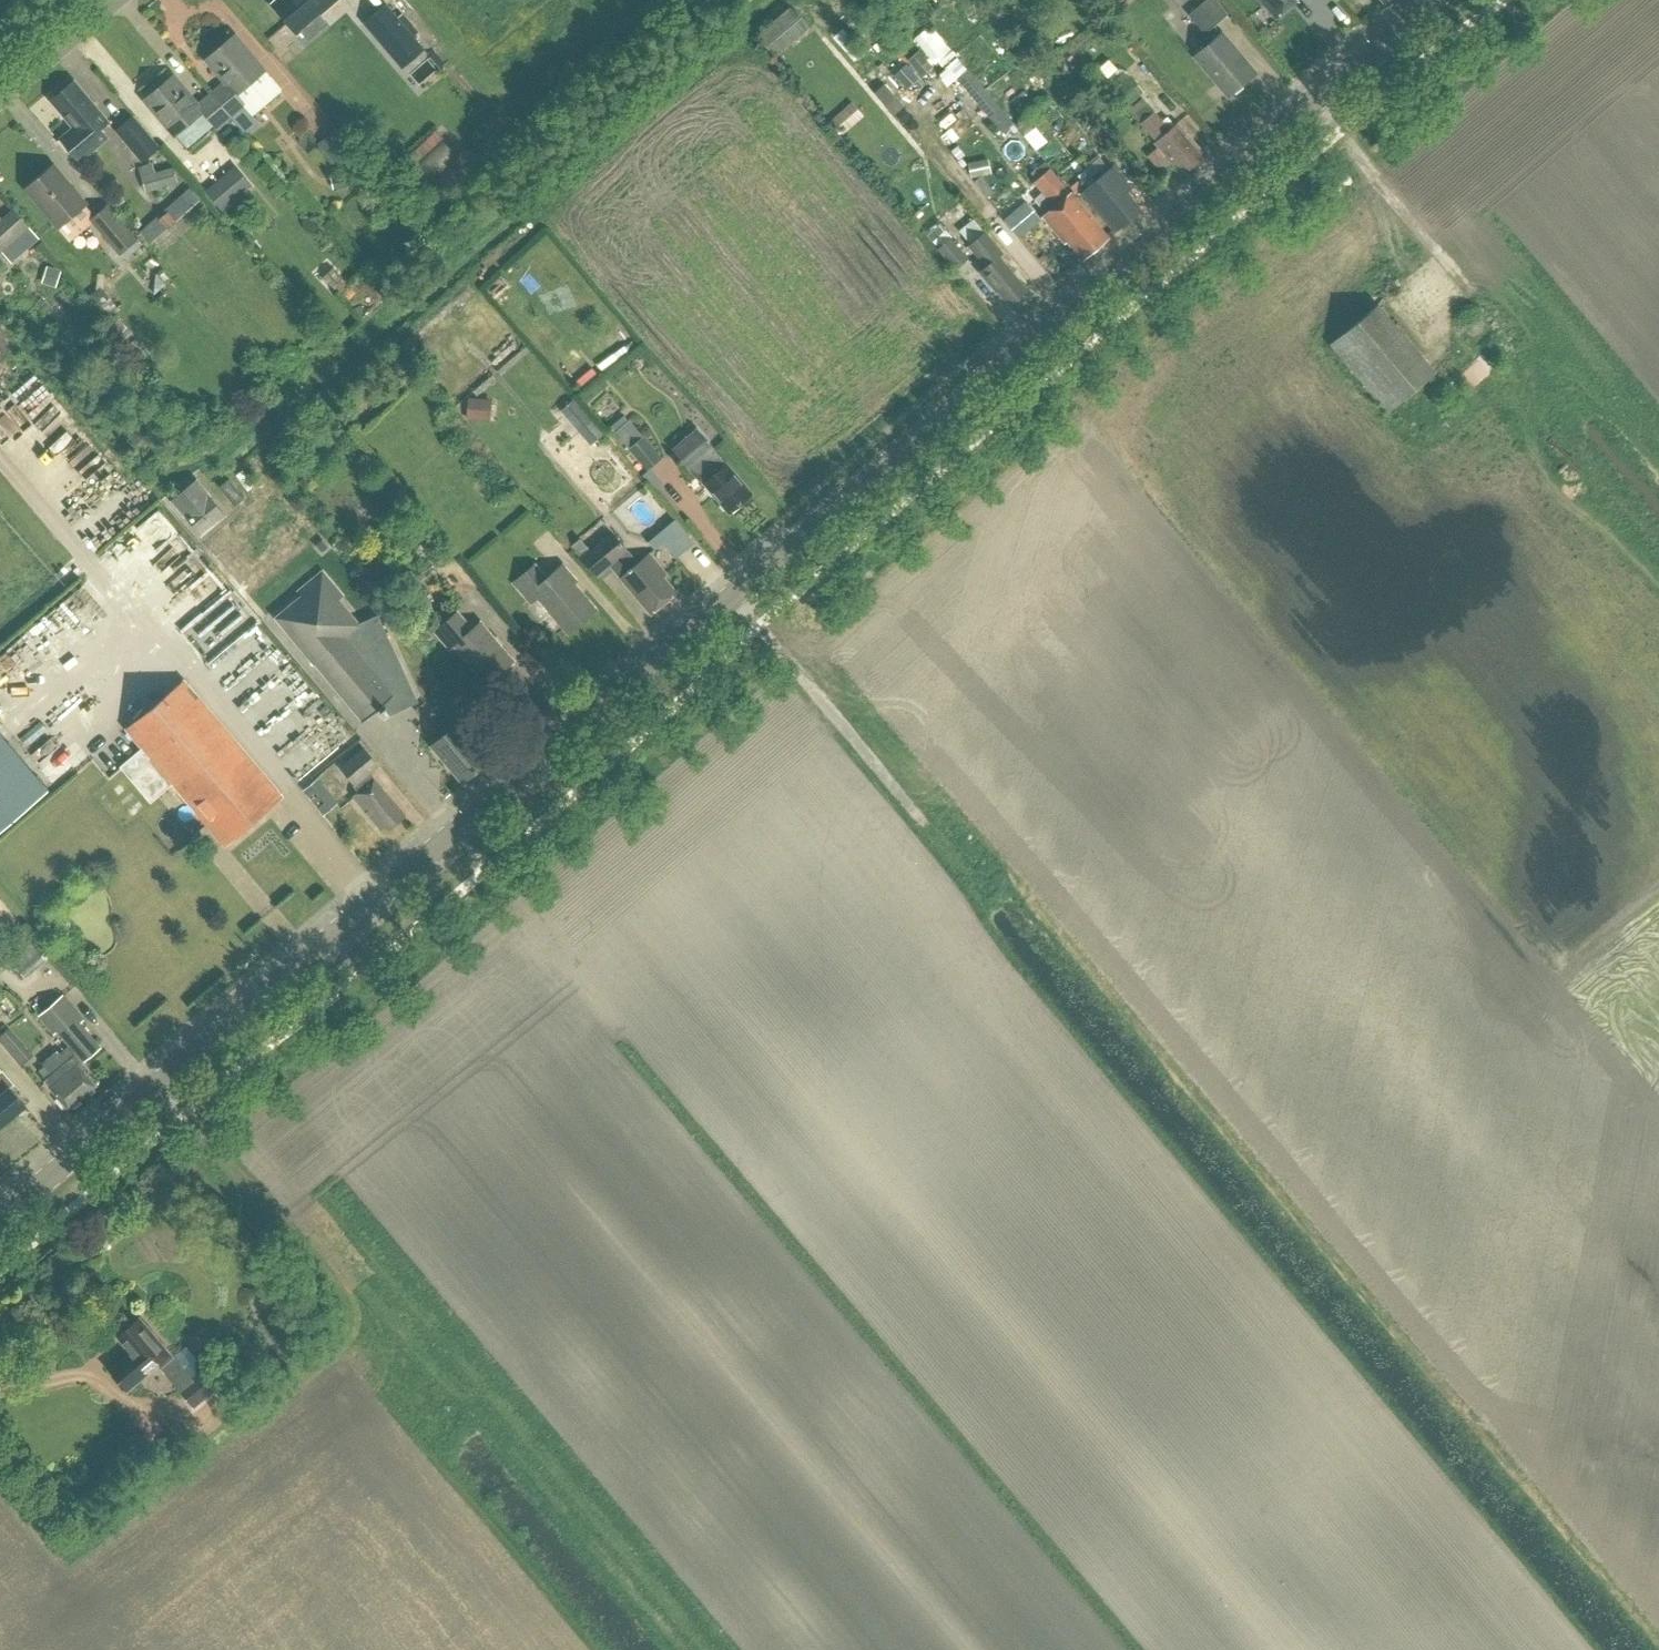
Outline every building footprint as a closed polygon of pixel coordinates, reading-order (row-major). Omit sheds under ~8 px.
[(335,0),(277,0),(272,4),(297,33),(300,30),(309,40),(328,23),(320,13),(335,0)] [(1189,13),(1204,32),(1227,13),(1217,0),(1204,0),(1189,13)] [(1275,17),(1295,0),(1261,0),(1275,17)] [(385,4),(365,21),(392,54),(404,67),(424,50),(413,37),(385,4)] [(790,8),(753,41),(771,62),(809,29),(790,8)] [(928,21),(910,33),(930,63),(949,51),(928,21)] [(1255,70),(1222,31),(1194,54),(1227,94),(1255,70)] [(234,34),(206,58),(224,80),(210,91),(230,115),(244,102),(253,113),(281,89),(264,69),(234,34)] [(920,51),(908,61),(922,77),(933,67),(920,51)] [(947,63),(958,77),(969,68),(957,54),(947,63)] [(920,78),(907,63),(893,75),(906,90),(920,78)] [(959,78),(1006,133),(1017,123),(970,69),(959,78)] [(172,74),(144,98),(173,133),(201,110),(215,127),(230,115),(210,91),(197,103),(172,74)] [(1114,89),(1126,104),(1143,90),(1131,75),(1114,89)] [(64,115),(73,126),(61,137),(80,160),(108,137),(100,128),(109,121),(74,80),(54,97),(67,112),(64,115)] [(1155,140),(1181,172),(1204,153),(1177,121),(1169,128),(1154,110),(1153,111),(1142,97),(1129,108),(1141,121),(1156,139),(1155,140)] [(1037,106),(1017,123),(1037,147),(1057,130),(1037,106)] [(132,114),(115,128),(142,161),(159,146),(132,114)] [(837,116),(829,123),(841,137),(849,129),(837,116)] [(318,142),(336,164),(356,148),(337,126),(318,142)] [(431,126),(394,161),(416,185),(454,150),(431,126)] [(142,166),(149,190),(180,181),(175,165),(157,170),(155,162),(142,166)] [(252,181),(236,162),(205,188),(221,207),(252,181)] [(25,188),(58,227),(87,202),(54,163),(25,188)] [(1101,211),(1100,212),(1115,229),(1140,208),(1125,190),(1129,186),(1111,165),(1087,185),(1096,196),(1092,200),(1101,211)] [(1054,227),(1079,201),(1050,167),(1034,180),(1054,204),(1042,214),(1054,227)] [(332,175),(334,187),(348,185),(346,172),(332,175)] [(143,230),(153,242),(192,206),(181,195),(143,230)] [(111,201),(92,215),(121,253),(140,238),(111,201)] [(1067,238),(1082,256),(1108,235),(1079,201),(1054,227),(1065,240),(1067,238)] [(13,261),(41,236),(14,207),(3,217),(0,220),(0,247),(13,261)] [(986,264),(979,269),(997,291),(999,290),(1010,303),(1027,289),(1015,275),(1016,274),(1000,254),(1003,251),(985,230),(969,243),(986,264)] [(953,231),(939,244),(958,266),(972,253),(953,231)] [(1330,344),(1387,412),(1427,378),(1370,310),(1330,344)] [(1468,385),(1486,370),(1476,357),(1457,372),(1468,385)] [(467,419),(485,420),(487,400),(469,398),(467,419)] [(562,409),(592,444),(605,433),(575,398),(562,409)] [(616,429),(629,446),(645,432),(631,416),(616,429)] [(629,446),(646,468),(653,463),(663,455),(645,432),(629,446)] [(751,493),(727,463),(727,464),(714,448),(708,441),(682,463),(688,470),(690,469),(703,485),(704,483),(729,512),(751,493)] [(234,505),(243,497),(228,478),(218,486),(234,505)] [(172,499),(200,534),(224,514),(196,479),(172,499)] [(668,515),(640,538),(649,549),(657,543),(668,556),(688,540),(668,515)] [(610,565),(650,613),(676,592),(662,575),(665,573),(649,553),(638,562),(612,532),(590,550),(581,540),(573,546),(582,557),(597,576),(610,565)] [(543,579),(533,566),(514,582),(531,603),(539,597),(567,631),(594,608),(574,584),(576,581),(562,564),(543,579)] [(342,595),(322,570),(297,590),(301,595),(275,616),(362,721),(378,708),(384,715),(394,706),(410,699),(411,701),(416,699),(377,615),(359,623),(338,598),(342,595)] [(435,631),(450,648),(455,644),(487,681),(512,660),(479,621),(470,628),(456,612),(435,631)] [(281,796),(184,680),(126,728),(223,844),(281,796)] [(447,733),(432,745),(461,780),(488,757),(460,723),(472,714),(449,686),(436,697),(442,704),(431,713),(447,733)] [(49,787),(0,732),(0,829),(49,787)] [(381,828),(385,825),(389,829),(405,815),(374,778),(369,773),(379,764),(364,747),(340,767),(360,790),(353,796),(381,828)] [(304,788),(325,813),(339,801),(319,776),(304,788)] [(11,961),(27,978),(48,960),(32,942),(11,961)] [(63,996),(39,1015),(53,1033),(57,1029),(69,1043),(70,1044),(59,1053),(56,1050),(42,1061),(51,1072),(44,1078),(49,1084),(68,1107),(95,1084),(84,1070),(84,1066),(79,1061),(98,1045),(79,1022),(83,1019),(63,996)] [(26,1051),(2,1027),(0,1028),(0,1046),(16,1061),(26,1051)] [(25,1104),(10,1086),(13,1082),(2,1069),(0,1070),(0,1124),(25,1104)] [(138,1345),(118,1363),(135,1383),(165,1357),(201,1400),(225,1380),(238,1394),(268,1368),(257,1356),(256,1354),(226,1379),(210,1361),(198,1371),(147,1310),(124,1329),(138,1345)]
